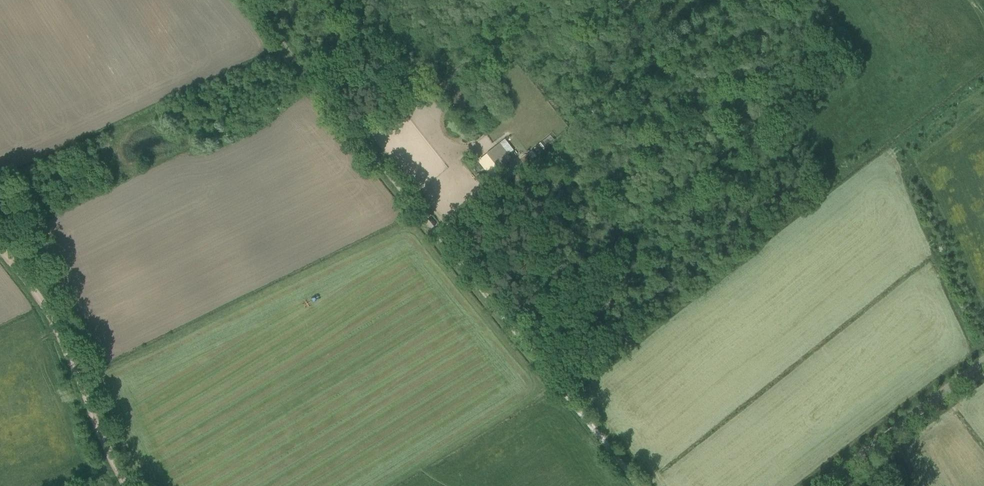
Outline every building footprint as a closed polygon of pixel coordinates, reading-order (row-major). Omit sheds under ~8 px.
[(512,158),(508,153),(500,143),(487,154),(500,169),(512,158)] [(478,162),(473,166),(479,172),(483,168),(478,162)]
